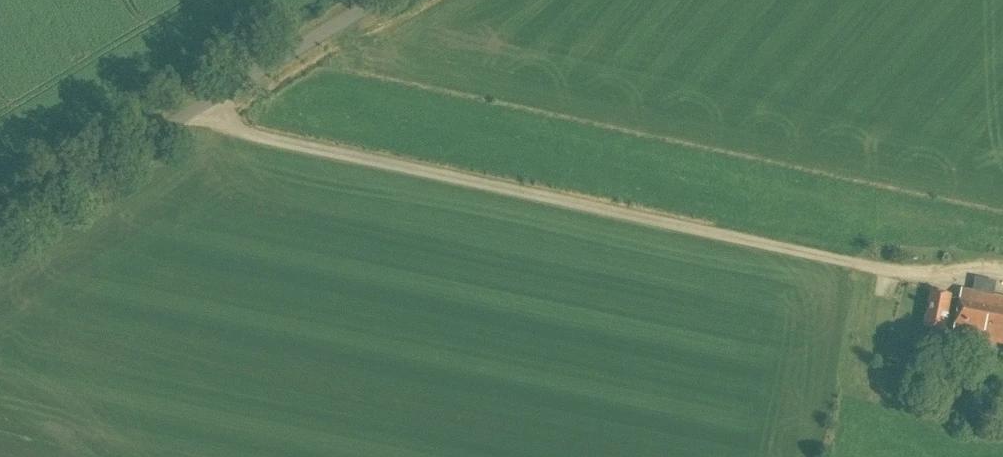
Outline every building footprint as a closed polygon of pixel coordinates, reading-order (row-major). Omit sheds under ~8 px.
[(996,283),(982,280),(979,294),(962,290),(959,302),(949,300),(950,298),(932,294),(924,329),(943,333),(944,326),(954,327),(953,334),(1002,344),(1002,298),(993,296),(996,283)]
